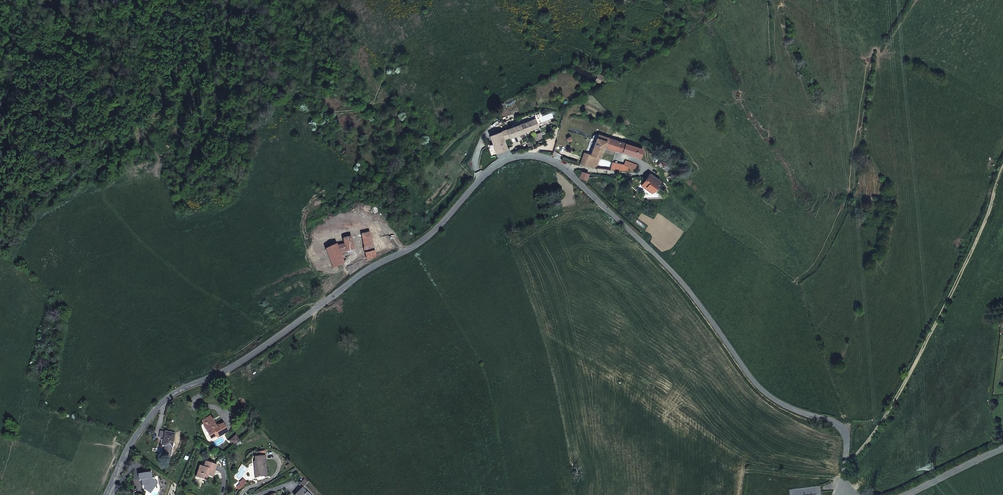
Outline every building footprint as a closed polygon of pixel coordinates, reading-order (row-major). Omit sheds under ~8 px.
[(535,119),(523,123),(526,132),(538,127),(535,119)] [(523,123),(506,130),(509,138),(526,132),(523,123)] [(509,138),(506,130),(490,136),(496,153),(507,149),(504,141),(505,141),(505,140),(509,138)] [(642,150),(607,138),(605,142),(603,148),(640,158),(642,150)] [(605,142),(596,139),(590,155),(593,156),(599,159),(603,148),(605,142)] [(593,156),(590,155),(584,153),(581,161),(584,162),(583,166),(588,167),(593,156)] [(596,166),(599,159),(593,156),(588,167),(590,168),(596,167),(596,166)] [(624,167),(628,168),(635,171),(636,169),(637,170),(638,167),(637,167),(637,165),(626,161),(625,165),(624,167)] [(626,171),(628,168),(624,167),(625,165),(613,162),(611,170),(626,171)] [(581,172),(579,178),(586,181),(588,174),(581,172)] [(642,185),(653,192),(660,182),(649,174),(642,185)] [(652,194),(653,192),(642,185),(641,186),(652,194)] [(381,230),(369,232),(374,251),(374,252),(386,249),(381,230)] [(374,251),(369,232),(350,237),(352,243),(355,242),(357,249),(364,247),(365,253),(374,251)] [(339,253),(357,249),(355,242),(352,243),(350,237),(343,238),(344,244),(336,245),(325,250),(333,268),(344,263),(343,262),(347,258),(346,256),(341,257),(339,253)] [(375,257),(374,252),(374,251),(365,253),(366,256),(366,259),(375,257)] [(213,422),(204,427),(211,439),(216,435),(217,437),(227,431),(223,423),(216,427),(213,422)] [(165,446),(163,455),(170,456),(174,433),(164,432),(163,438),(162,445),(165,446)] [(267,475),(264,451),(256,452),(256,456),(255,457),(255,462),(256,468),(255,468),(255,475),(255,477),(267,475)] [(196,477),(205,480),(207,476),(211,477),(215,464),(206,462),(204,467),(200,466),(196,477)] [(151,472),(138,474),(139,480),(140,480),(141,486),(144,485),(144,490),(150,494),(154,489),(153,484),(155,483),(153,477),(152,477),(151,472)] [(302,488),(308,482),(304,479),(299,485),(302,488)]
